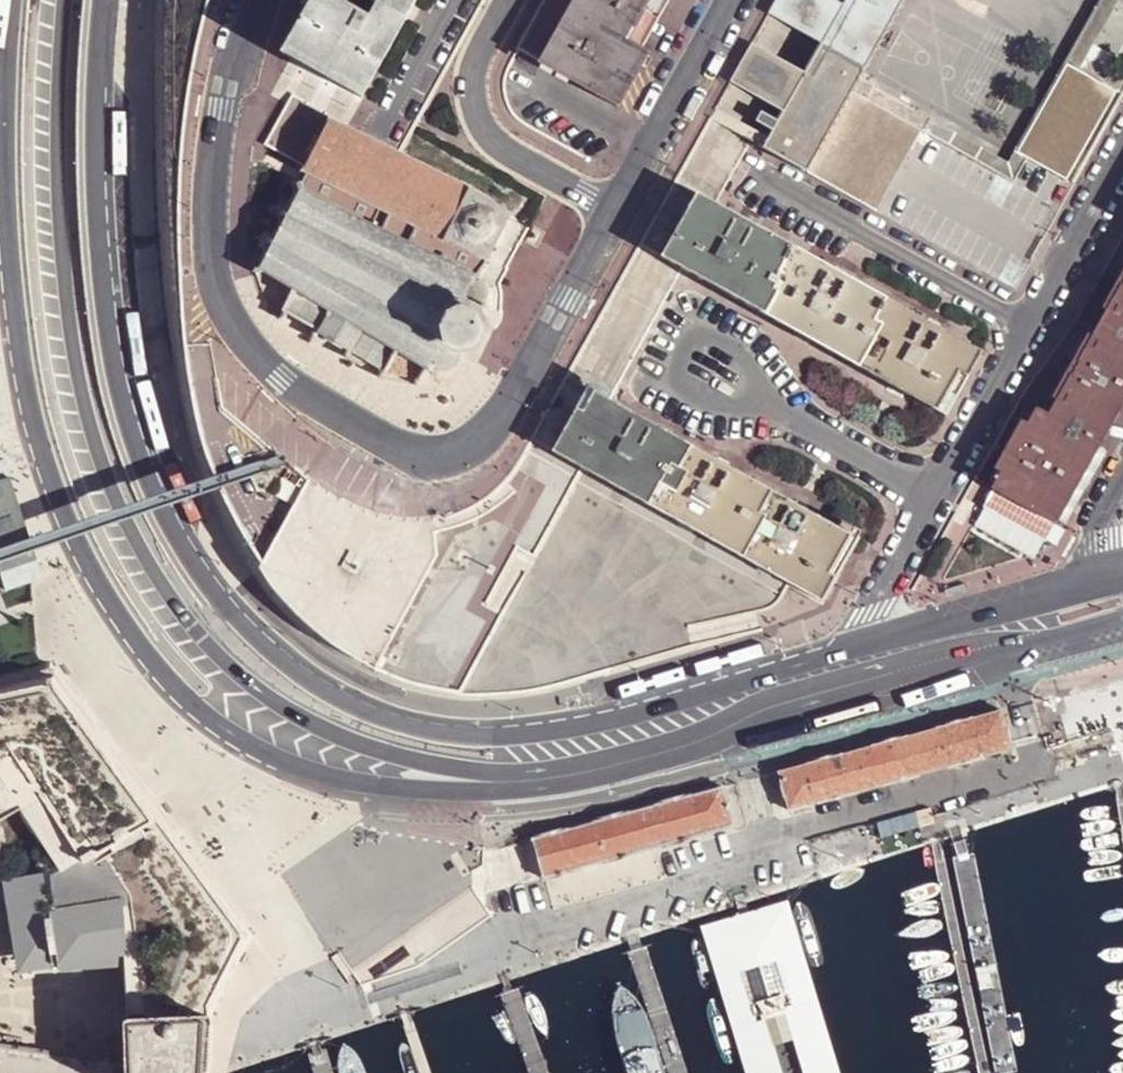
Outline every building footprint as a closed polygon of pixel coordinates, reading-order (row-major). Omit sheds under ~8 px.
[(301,2),(309,6),(283,53),(363,97),(390,49),(417,0),(302,0),(301,2)] [(629,41),(651,0),(576,0),(541,63),(621,108),(651,53),(644,50),(629,41)] [(629,41),(644,50),(672,0),(651,0),(629,41)] [(924,129),(920,127),(927,115),(874,86),(867,99),(854,91),(861,78),(904,0),(846,0),(844,5),(835,0),(777,0),(770,14),(822,43),(806,73),(753,43),(732,82),(784,112),(764,148),(878,212),(924,129)] [(1122,91),(1122,57),(1096,42),(1119,0),(1102,0),(1068,61),(1118,89),(1122,91)] [(1068,61),(1019,150),(1028,155),(1069,178),(1118,89),(1068,61)] [(861,78),(854,91),(867,99),(874,86),(861,78)] [(326,123),(288,103),(264,147),(301,168),(326,123)] [(302,182),(306,195),(477,277),(481,279),(496,272),(524,220),(515,214),(516,212),(466,179),(465,181),(330,114),(302,171),(306,173),(302,182)] [(927,115),(920,127),(924,129),(1015,179),(1022,168),(927,115)] [(306,195),(302,182),(298,183),(300,192),(290,213),(283,210),(281,214),(288,217),(276,240),(269,237),(265,245),(272,248),(263,267),(256,269),(258,275),(265,272),(294,289),(281,323),(284,324),(288,313),(316,329),(312,336),(315,338),(312,343),(345,363),(348,357),(351,358),(386,378),(389,380),(420,385),(424,387),(427,382),(434,370),(435,368),(439,369),(444,370),(448,370),(452,369),(455,367),(458,365),(460,362),(462,357),(462,356),(484,352),(498,324),(495,318),(502,304),(503,303),(503,302),(504,296),(504,293),(504,289),(503,286),(503,285),(502,282),(500,278),(499,276),(498,275),(496,272),(481,279),(477,277),(306,195)] [(699,193),(663,257),(683,270),(714,285),(750,305),(762,283),(766,285),(772,275),(776,277),(794,247),(716,203),(699,193)] [(885,297),(794,247),(776,277),(772,275),(766,285),(762,283),(750,305),(804,336),(857,366),(870,343),(866,340),(871,331),(867,328),(885,297)] [(1119,283),(1120,284),(1077,361),(1076,360),(1068,374),(1070,375),(1047,414),(1036,407),(991,488),(994,489),(1055,524),(1056,524),(1060,516),(1082,477),(1097,451),(1114,421),(1122,404),(1122,275),(1119,283)] [(946,415),(981,351),(885,297),(867,328),(871,331),(866,340),(870,343),(857,366),(904,391),(946,415)] [(590,387),(554,451),(569,460),(584,468),(604,479),(689,527),(767,570),(790,583),(821,601),(857,537),(611,399),(590,387)] [(1,573),(7,590),(33,582),(45,578),(6,460),(0,462),(0,573),(1,573)] [(436,521),(436,514),(429,515),(406,518),(383,515),(358,507),(334,494),(311,478),(297,504),(261,564),(266,572),(286,599),(309,622),(334,643),(378,668),(441,555),(437,533),(436,521)] [(985,505),(1046,539),(1055,524),(994,489),(985,505)] [(599,636),(573,644),(581,675),(583,683),(588,682),(587,680),(596,678),(606,675),(607,677),(610,676),(599,636)] [(53,684),(151,820),(158,829),(241,944),(209,1008),(208,1015),(214,1015),(219,1004),(254,936),(52,660),(40,662),(0,671),(0,695),(53,684)] [(1013,748),(1013,746),(1011,746),(1001,709),(778,771),(788,811),(817,803),(817,805),(853,795),(853,793),(881,785),(882,787),(918,776),(918,775),(946,766),(947,769),(983,759),(983,757),(1013,748)] [(666,847),(702,836),(701,835),(733,826),(722,787),(535,839),(535,840),(537,840),(546,875),(542,876),(543,880),(579,870),(578,868),(605,861),(605,863),(641,853),(641,851),(666,844),(666,847)] [(9,817),(0,801),(0,823),(9,817)] [(7,874),(11,901),(49,896),(47,868),(7,874)] [(473,889),(352,971),(354,973),(363,985),(422,965),(491,917),(473,889)] [(119,903),(50,905),(49,896),(11,901),(18,952),(26,961),(30,963),(41,966),(52,964),(52,969),(126,969),(119,903)] [(352,971),(340,955),(334,959),(348,978),(354,973),(352,971)] [(212,1017),(162,1019),(127,1020),(127,1072),(206,1072),(212,1017)] [(0,1042),(0,1048),(124,1065),(124,1060),(0,1042)]
